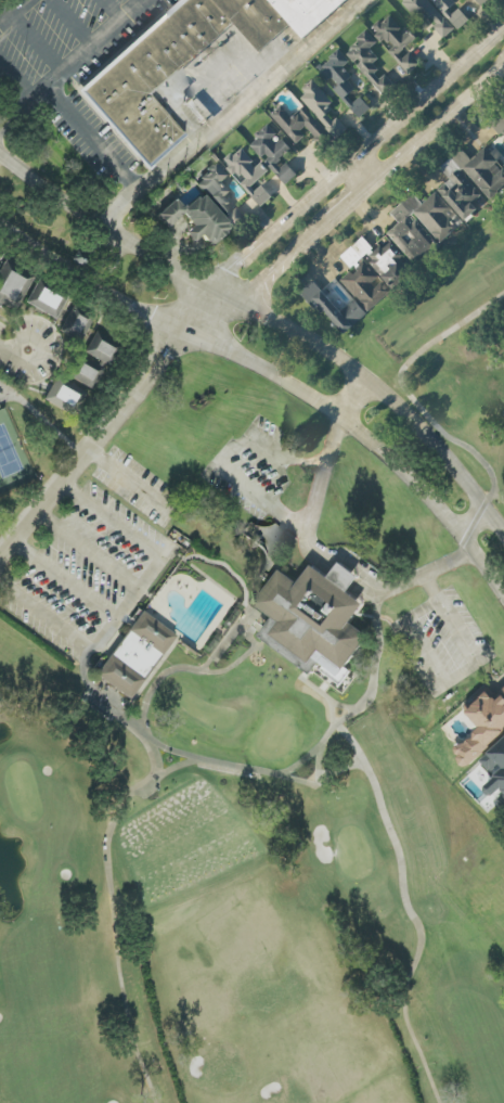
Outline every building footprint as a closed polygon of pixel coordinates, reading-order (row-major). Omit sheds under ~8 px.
[(143,94),(230,21),(211,0),(185,0),(80,92),(145,165),(179,133),(143,94)] [(256,50),(286,22),(267,0),(211,0),(230,21),(256,50)] [(299,37),(325,13),(324,12),(314,2),(312,0),(267,0),(286,22),(299,37)] [(338,0),(314,0),(324,12),(338,0)] [(421,22),(427,16),(444,35),(452,27),(428,0),(401,0),(421,22)] [(468,18),(455,4),(456,3),(454,0),(433,0),(456,28),(468,18)] [(382,95),(420,63),(406,47),(416,38),(408,28),(403,32),(387,13),(371,26),(389,47),(387,49),(397,61),(380,75),(369,63),(376,57),(368,47),(375,40),(366,29),(343,49),(382,95)] [(359,115),(369,106),(359,95),(352,101),(345,93),(355,85),(340,67),(348,59),(338,48),(317,67),(359,115)] [(297,94),(335,137),(345,128),(326,108),(333,102),(313,79),(297,94)] [(303,104),(290,115),(280,103),(269,112),(294,142),(307,131),(317,143),(328,133),(303,104)] [(489,119),(503,138),(503,107),(489,119)] [(284,183),(295,173),(282,157),(291,148),(278,134),(277,135),(266,122),(254,133),(257,136),(248,143),(260,156),(284,183)] [(503,184),(503,163),(502,167),(495,159),(499,152),(484,145),(469,157),(461,147),(438,165),(448,178),(436,187),(462,219),(476,208),(470,201),(479,194),(487,197),(503,184)] [(260,204),(270,195),(260,184),(253,189),(249,185),(267,169),(259,161),(255,164),(238,146),(222,161),(260,204)] [(196,184),(222,209),(220,211),(201,193),(186,209),(174,199),(158,217),(169,228),(182,214),(193,225),(185,234),(194,243),(201,236),(213,247),(242,215),(222,196),(229,189),(220,180),(227,172),(216,162),(196,184)] [(386,232),(415,265),(439,243),(437,242),(462,220),(434,189),(421,202),(411,191),(388,211),(397,221),(386,232)] [(414,269),(387,237),(364,257),(391,288),(414,269)] [(339,279),(367,310),(390,289),(362,258),(339,279)] [(16,312),(30,280),(12,272),(14,266),(2,261),(0,265),(0,305),(16,312)] [(298,291),(314,308),(317,305),(343,332),(365,311),(352,298),(340,309),(311,279),(298,291)] [(54,320),(66,300),(37,283),(25,302),(54,320)] [(92,317),(71,307),(59,332),(80,342),(92,317)] [(83,354),(109,366),(120,343),(94,331),(83,354)] [(93,391),(101,374),(77,361),(68,377),(93,391)] [(87,395),(58,376),(44,398),(73,417),(87,395)] [(260,637),(313,675),(319,667),(342,684),(351,672),(347,669),(370,637),(352,624),(365,605),(349,593),(360,577),(341,563),(330,578),(313,566),(300,584),(281,570),(256,605),(274,618),(260,637)] [(175,635),(141,611),(96,677),(130,701),(175,635)] [(463,764),(467,767),(478,762),(503,733),(503,691),(495,695),(488,689),(468,710),(473,719),(483,728),(472,740),(455,748),(463,764)] [(498,778),(486,789),(494,799),(503,789),(503,740),(482,762),(498,778)]
